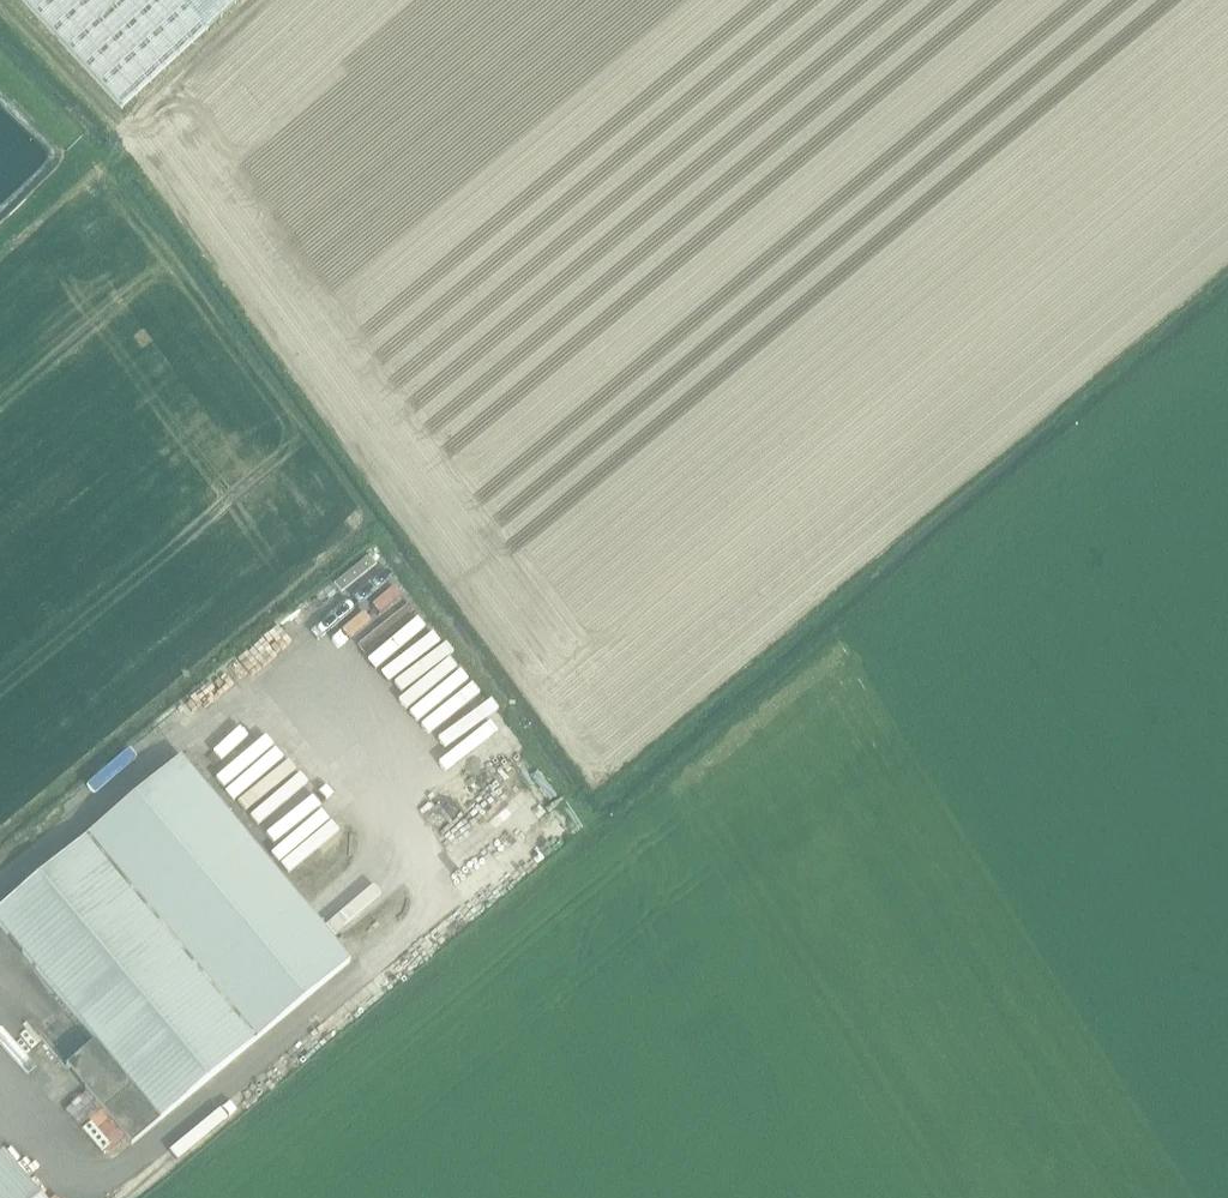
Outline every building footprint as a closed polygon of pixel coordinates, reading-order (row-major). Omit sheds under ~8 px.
[(120,109),(239,0),(21,0),(120,109)] [(95,1041),(65,1065),(131,1144),(253,1042),(254,1042),(350,962),(180,758),(84,838),(0,908),(0,927),(95,1041)] [(476,767),(436,802),(471,842),(518,802),(503,785),(484,802),(477,794),(490,782),(476,767)] [(1,1153),(0,1154),(0,1197),(37,1197),(1,1153)]
